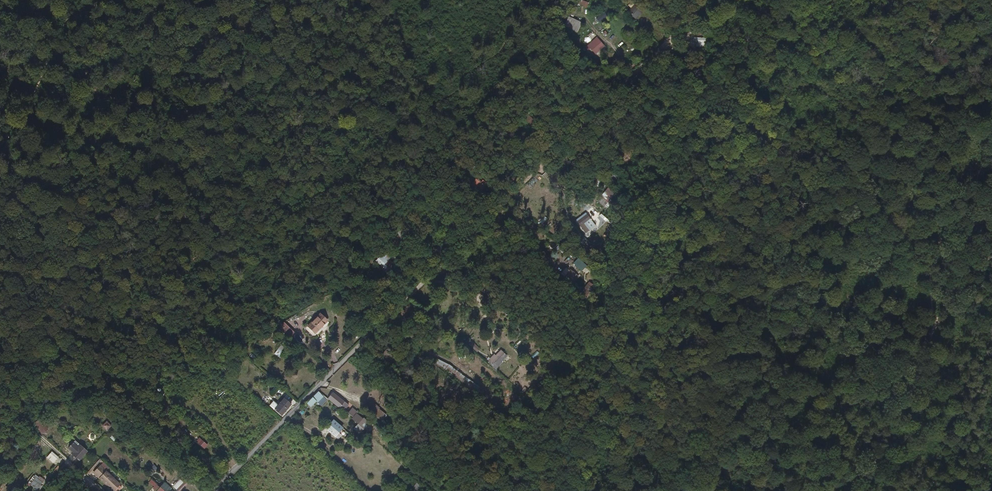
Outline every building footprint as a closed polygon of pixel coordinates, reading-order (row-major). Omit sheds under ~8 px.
[(633,4),(627,12),(636,19),(642,11),(633,4)] [(599,22),(607,15),(603,11),(595,18),(599,22)] [(585,35),(569,27),(565,35),(568,38),(567,40),(580,47),(585,35)] [(693,38),(692,47),(708,47),(708,38),(693,38)] [(596,49),(594,51),(601,58),(603,55),(596,49)] [(601,58),(594,51),(589,56),(596,63),(601,58)] [(465,178),(458,171),(453,176),(460,183),(465,178)] [(475,178),(470,183),(479,192),(484,186),(475,178)] [(609,188),(596,202),(605,210),(618,196),(609,188)] [(586,212),(575,221),(580,228),(592,218),(586,212)] [(580,272),(586,268),(580,258),(573,263),(580,272)] [(559,277),(580,291),(586,282),(566,267),(559,277)] [(316,333),(327,320),(320,313),(308,325),(316,333)] [(284,322),(279,327),(290,338),(295,332),(284,322)] [(466,342),(476,352),(479,349),(469,339),(466,342)] [(278,350),(284,354),(287,350),(282,345),(278,350)] [(496,370),(508,357),(499,349),(487,362),(496,370)] [(381,356),(388,362),(393,356),(386,350),(381,356)] [(323,395),(319,391),(307,403),(311,407),(319,399),(323,395)] [(327,398),(344,411),(349,405),(333,391),(327,398)] [(280,403),(287,409),(291,404),(285,398),(280,403)] [(270,406),(274,409),(280,403),(278,401),(276,403),(274,401),(270,406)] [(280,403),(274,409),(281,415),(287,409),(280,403)] [(370,412),(375,416),(381,409),(376,404),(370,412)] [(353,417),(356,412),(350,407),(346,411),(353,417)] [(365,419),(356,412),(353,417),(352,418),(360,425),(365,419)] [(42,419),(35,423),(42,434),(49,429),(42,419)] [(326,428),(336,436),(339,432),(338,432),(342,427),(337,423),(337,422),(335,420),(334,421),(333,420),(326,428)] [(87,438),(93,442),(97,436),(92,432),(87,438)] [(197,442),(204,448),(207,445),(200,439),(197,442)] [(72,454),(79,460),(87,451),(80,445),(78,448),(74,444),(69,449),(74,453),(72,454)] [(47,457),(45,459),(47,461),(49,460),(53,463),(59,457),(53,451),(47,457)] [(93,473),(99,479),(100,477),(106,471),(101,466),(93,473)] [(100,477),(114,490),(120,484),(106,471),(100,477)] [(35,476),(43,483),(45,480),(41,477),(40,478),(36,475),(35,476)] [(38,490),(43,483),(35,476),(34,476),(27,484),(30,486),(31,485),(38,490)] [(99,479),(112,490),(113,490),(114,490),(100,477),(99,479)] [(152,480),(149,483),(156,489),(159,487),(152,480)] [(176,490),(183,483),(179,480),(172,487),(176,490)] [(177,490),(182,490),(189,484),(186,481),(176,490),(177,490)] [(39,490),(41,490),(46,485),(43,483),(38,490),(39,490)]
